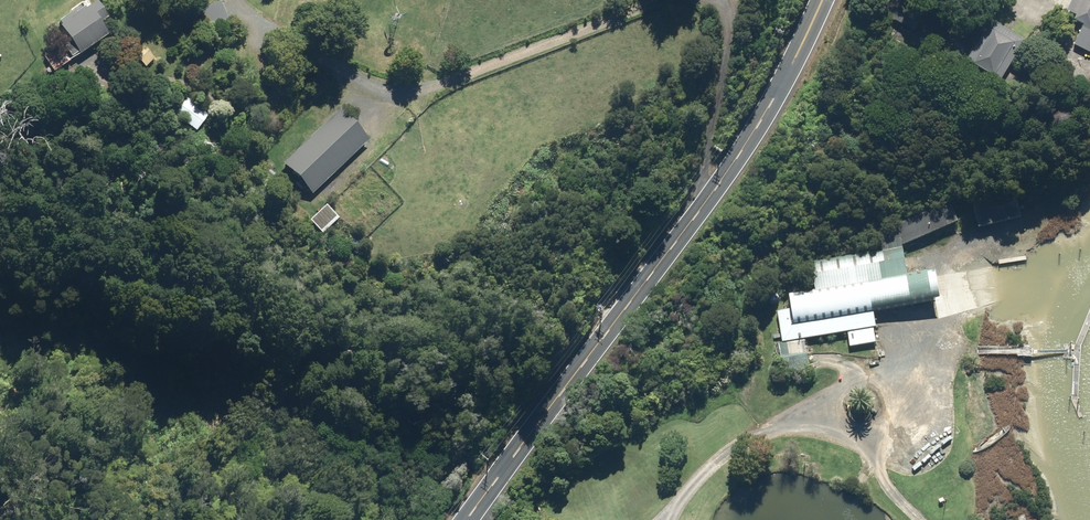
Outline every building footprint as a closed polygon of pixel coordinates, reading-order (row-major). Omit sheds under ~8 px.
[(1067,10),(1076,14),(1074,19),(1083,24),(1073,45),(1089,51),(1089,0),(1072,0),(1067,10)] [(199,11),(207,29),(228,20),(221,2),(199,11)] [(69,40),(64,44),(72,57),(78,53),(79,55),(108,36),(100,24),(107,19),(96,3),(85,10),(84,8),(75,14),(74,12),(59,21),(62,25),(61,27),(69,40)] [(1001,80),(1025,41),(991,19),(967,59),(1001,80)] [(60,47),(44,57),(54,72),(69,62),(60,47)] [(176,113),(196,129),(207,114),(187,98),(176,113)] [(282,165),(312,195),(369,141),(339,110),(282,165)] [(978,227),(1021,217),(1016,194),(972,204),(978,227)] [(880,229),(884,241),(901,238),(902,246),(959,220),(950,200),(880,229)] [(326,206),(309,222),(321,235),(338,219),(326,206)] [(775,339),(781,373),(812,367),(807,338),(847,331),(849,346),(876,342),(873,327),(876,326),(873,311),(942,299),(937,268),(907,273),(902,246),(901,238),(884,241),(886,251),(813,264),(817,289),(790,293),(793,308),(776,311),(781,338),(775,339)]
